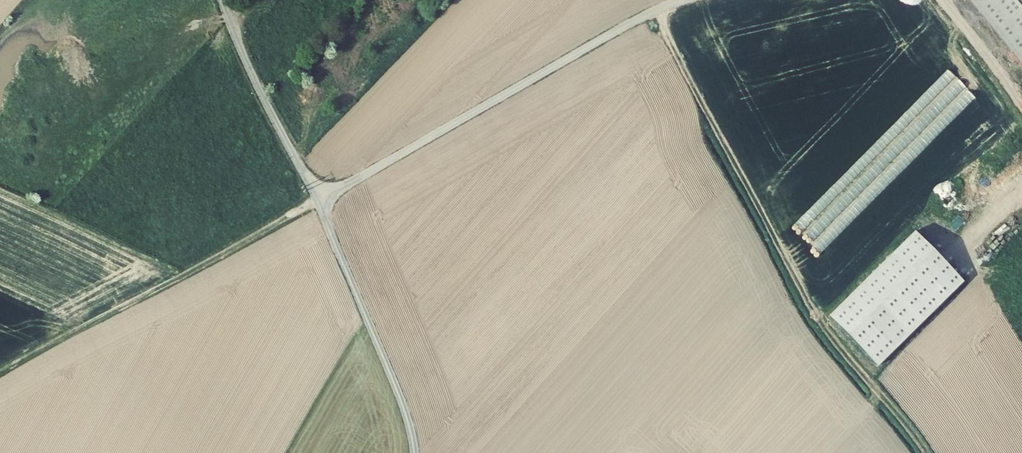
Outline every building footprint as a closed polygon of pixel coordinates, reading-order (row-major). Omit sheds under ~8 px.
[(1021,59),(1021,0),(973,0),(1021,59)] [(964,282),(915,232),(829,316),(878,366),(964,282)]
